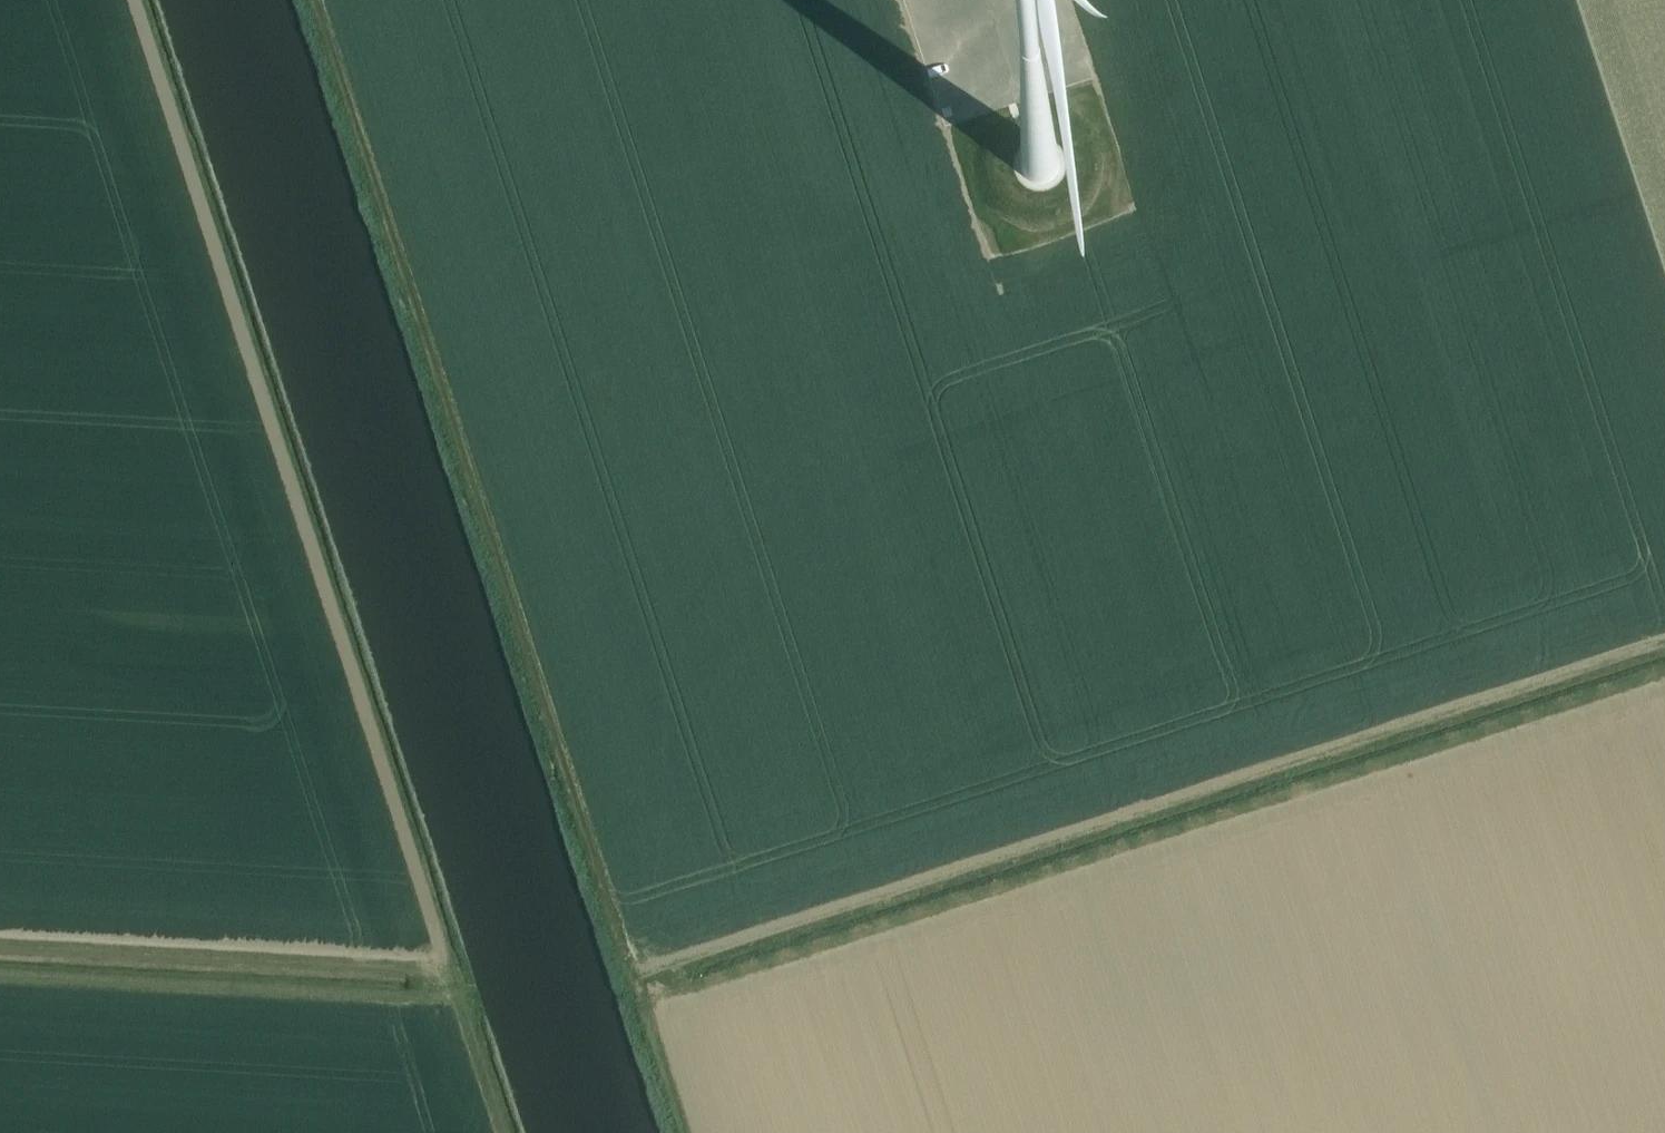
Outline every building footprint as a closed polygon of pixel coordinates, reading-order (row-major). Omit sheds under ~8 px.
[(1060,166),(1060,164),(1060,161),(1059,159),(1058,157),(1057,154),(1056,152),(1054,150),(1052,149),(1050,147),(1048,146),(1046,145),(1043,144),(1041,144),(1038,144),(1036,144),(1033,145),(1031,146),(1029,147),(1027,149),(1025,150),(1023,152),(1022,154),(1021,157),(1020,159),(1020,161),(1020,164),(1020,167),(1020,169),(1021,171),(1022,174),(1023,176),(1025,178),(1027,179),(1029,181),(1031,182),(1033,183),(1036,184),(1038,184),(1041,184),(1043,184),(1046,183),(1048,182),(1050,181),(1052,179),(1054,178),(1056,176),(1057,174),(1058,171),(1059,169),(1060,166)]
